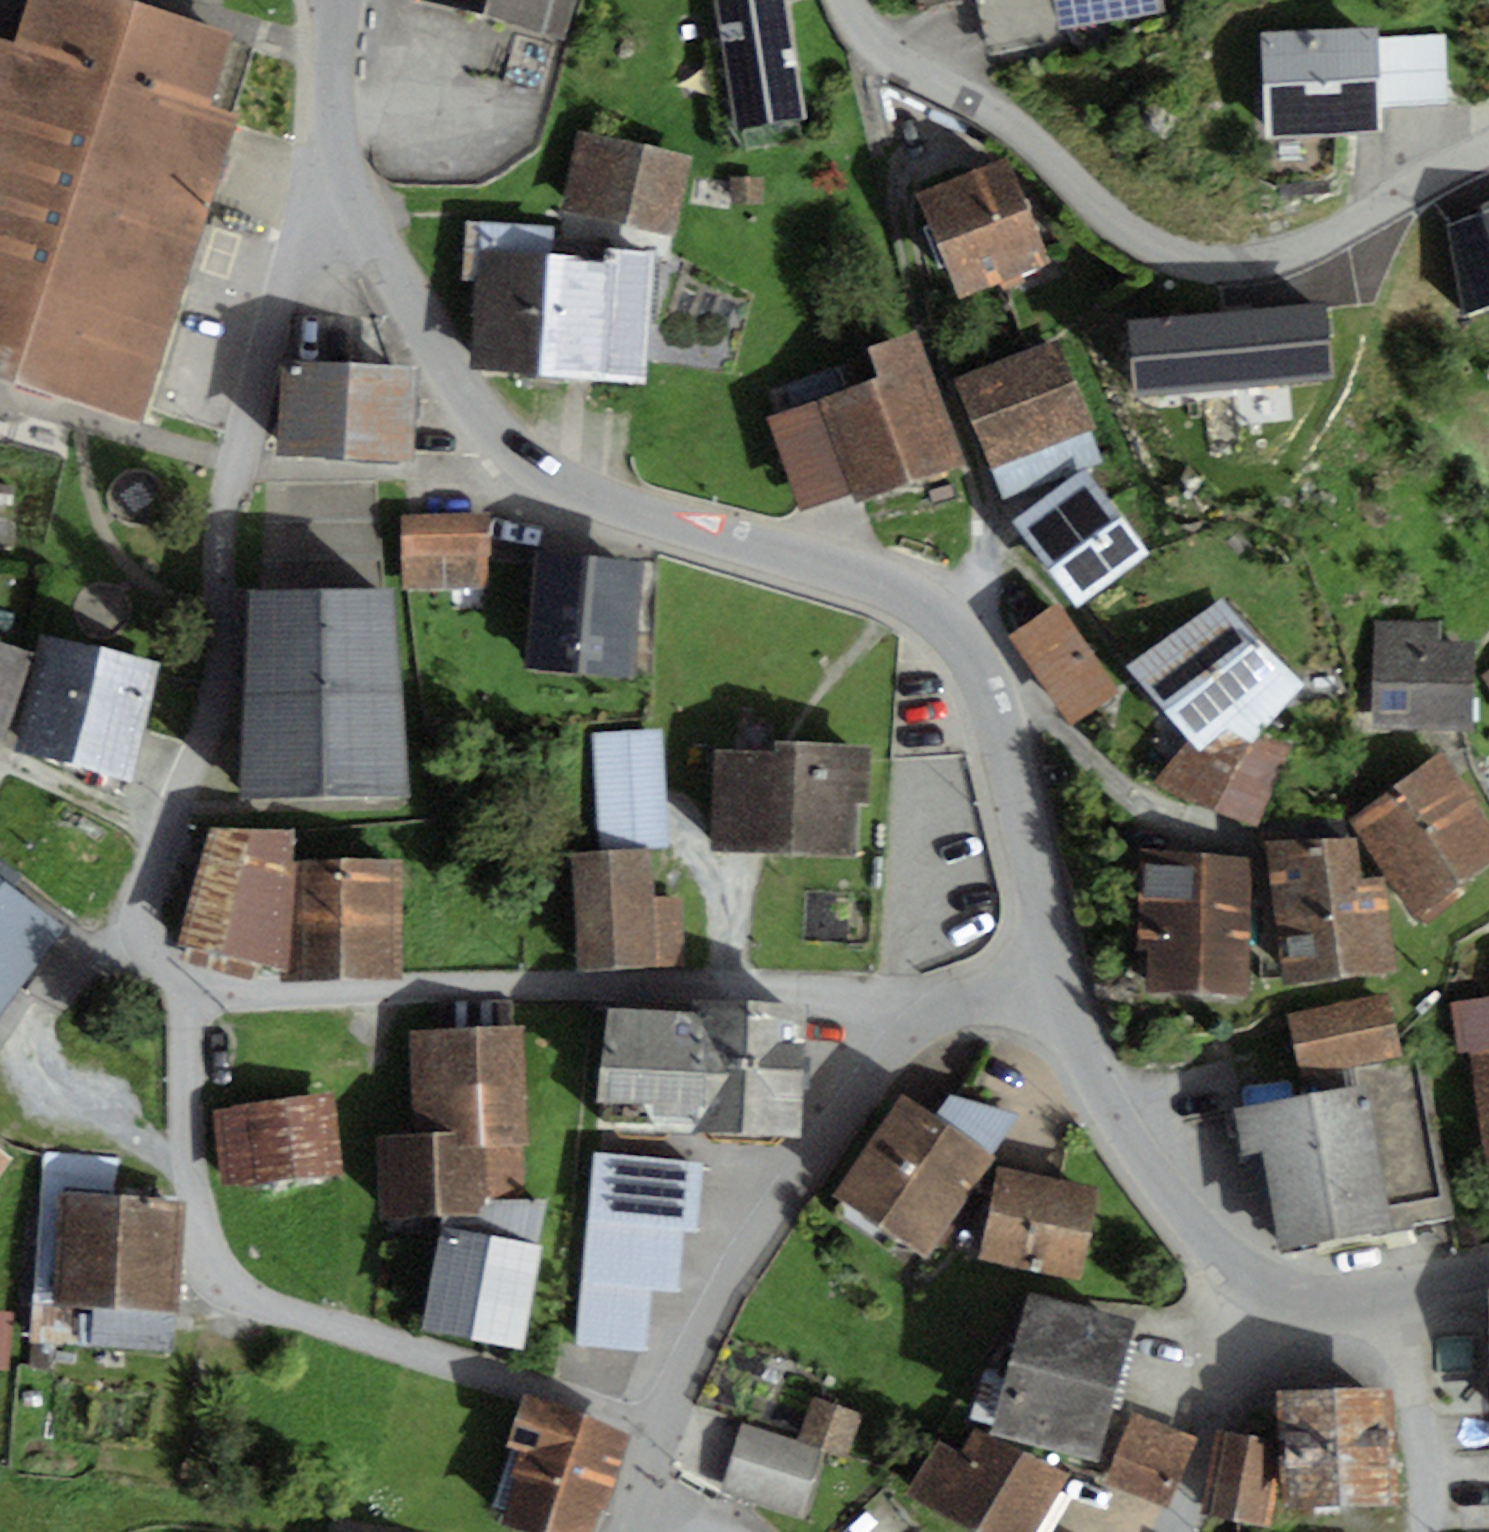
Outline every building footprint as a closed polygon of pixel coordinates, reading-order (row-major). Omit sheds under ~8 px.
[(129,431),(231,120),(197,109),(220,40),(97,0),(14,0),(0,44),(0,389),(129,431)] [(543,42),(554,0),(395,0),(543,42)] [(730,135),(799,126),(783,0),(714,0),(730,135)] [(996,50),(1157,19),(1154,0),(987,0),(996,50)] [(1365,34),(1243,38),(1246,138),(1369,133),(1365,34)] [(683,172),(581,144),(560,220),(663,247),(683,172)] [(1006,164),(911,199),(948,298),(1043,262),(1006,164)] [(551,227),(471,222),(467,274),(487,275),(480,359),(641,371),(649,254),(611,252),(610,263),(548,259),(551,227)] [(870,389),(764,420),(793,521),(947,476),(908,340),(860,354),(870,389)] [(1057,346),(952,386),(986,473),(1091,433),(1057,346)] [(412,369),(285,365),(283,447),(410,451),(412,369)] [(1084,474),(1010,526),(1068,608),(1142,556),(1084,474)] [(486,521),(404,524),(406,589),(488,586),(486,521)] [(636,565),(541,558),(534,660),(628,667),(636,565)] [(398,597),(242,598),(243,802),(399,802),(398,597)] [(1213,604),(1116,680),(1178,751),(1153,788),(1245,833),(1278,748),(1250,735),(1292,691),(1213,604)] [(1060,607),(1013,639),(1067,720),(1115,689),(1060,607)] [(1433,628),(1367,624),(1360,734),(1459,740),(1463,657),(1432,655),(1433,628)] [(157,675),(39,643),(7,761),(125,792),(157,675)] [(0,656),(0,731),(21,663),(0,656)] [(665,737),(599,739),(602,851),(668,850),(665,737)] [(707,800),(861,806),(863,747),(782,745),(733,743),(733,757),(708,756),(707,800)] [(1342,821),(1407,914),(1488,858),(1488,851),(1427,762),(1342,821)] [(861,806),(707,800),(705,859),(780,861),(860,864),(861,806)] [(284,840),(204,836),(162,950),(278,978),(284,840)] [(1336,851),(1260,854),(1266,989),(1382,984),(1377,885),(1337,886),(1336,851)] [(648,859),(567,860),(568,969),(707,968),(706,907),(648,908),(648,859)] [(1238,868),(1134,866),(1132,995),(1235,997),(1238,868)] [(13,897),(23,886),(0,867),(0,887),(13,897)] [(399,867),(291,867),(291,977),(399,977),(399,867)] [(0,893),(0,1013),(58,937),(0,893)] [(1376,1002),(1277,1024),(1291,1085),(1390,1063),(1376,1002)] [(1440,1010),(1445,1057),(1470,1054),(1482,1164),(1488,1163),(1488,1004),(1440,1010)] [(701,1019),(618,1013),(605,1095),(650,1100),(661,1122),(795,1126),(799,1009),(701,1006),(701,1019)] [(404,1149),(374,1151),(375,1230),(469,1229),(473,1206),(516,1178),(517,1037),(406,1037),(404,1149)] [(1424,1073),(1242,1108),(1249,1147),(1268,1143),(1288,1245),(1451,1214),(1424,1073)] [(900,1104),(827,1206),(915,1268),(987,1166),(900,1104)] [(339,1107),(214,1115),(219,1193),(344,1185),(339,1107)] [(0,1153),(0,1204),(22,1166),(0,1153)] [(703,1165),(597,1158),(583,1357),(652,1362),(657,1302),(693,1305),(703,1165)] [(1094,1200),(993,1176),(970,1268),(1072,1293),(1094,1200)] [(185,1215),(63,1203),(53,1311),(174,1324),(185,1215)] [(484,1248),(425,1234),(401,1336),(513,1362),(545,1222),(492,1210),(484,1248)] [(1118,1333),(1009,1305),(975,1436),(1084,1464),(1118,1333)] [(1479,1320),(1484,1423),(1488,1422),(1488,1319),(1479,1320)] [(861,1431),(809,1410),(794,1446),(846,1467),(861,1431)] [(523,1415),(484,1529),(493,1531),(594,1531),(622,1449),(523,1415)] [(1285,1426),(1293,1531),(1402,1531),(1394,1418),(1285,1426)] [(1186,1450),(1121,1423),(1093,1492),(1158,1519),(1186,1450)] [(921,1513),(951,1531),(1035,1531),(1058,1496),(970,1438),(921,1513)] [(747,1440),(725,1505),(808,1531),(811,1531),(832,1468),(747,1440)] [(1218,1448),(1202,1529),(1215,1531),(1267,1531),(1282,1460),(1218,1448)]
